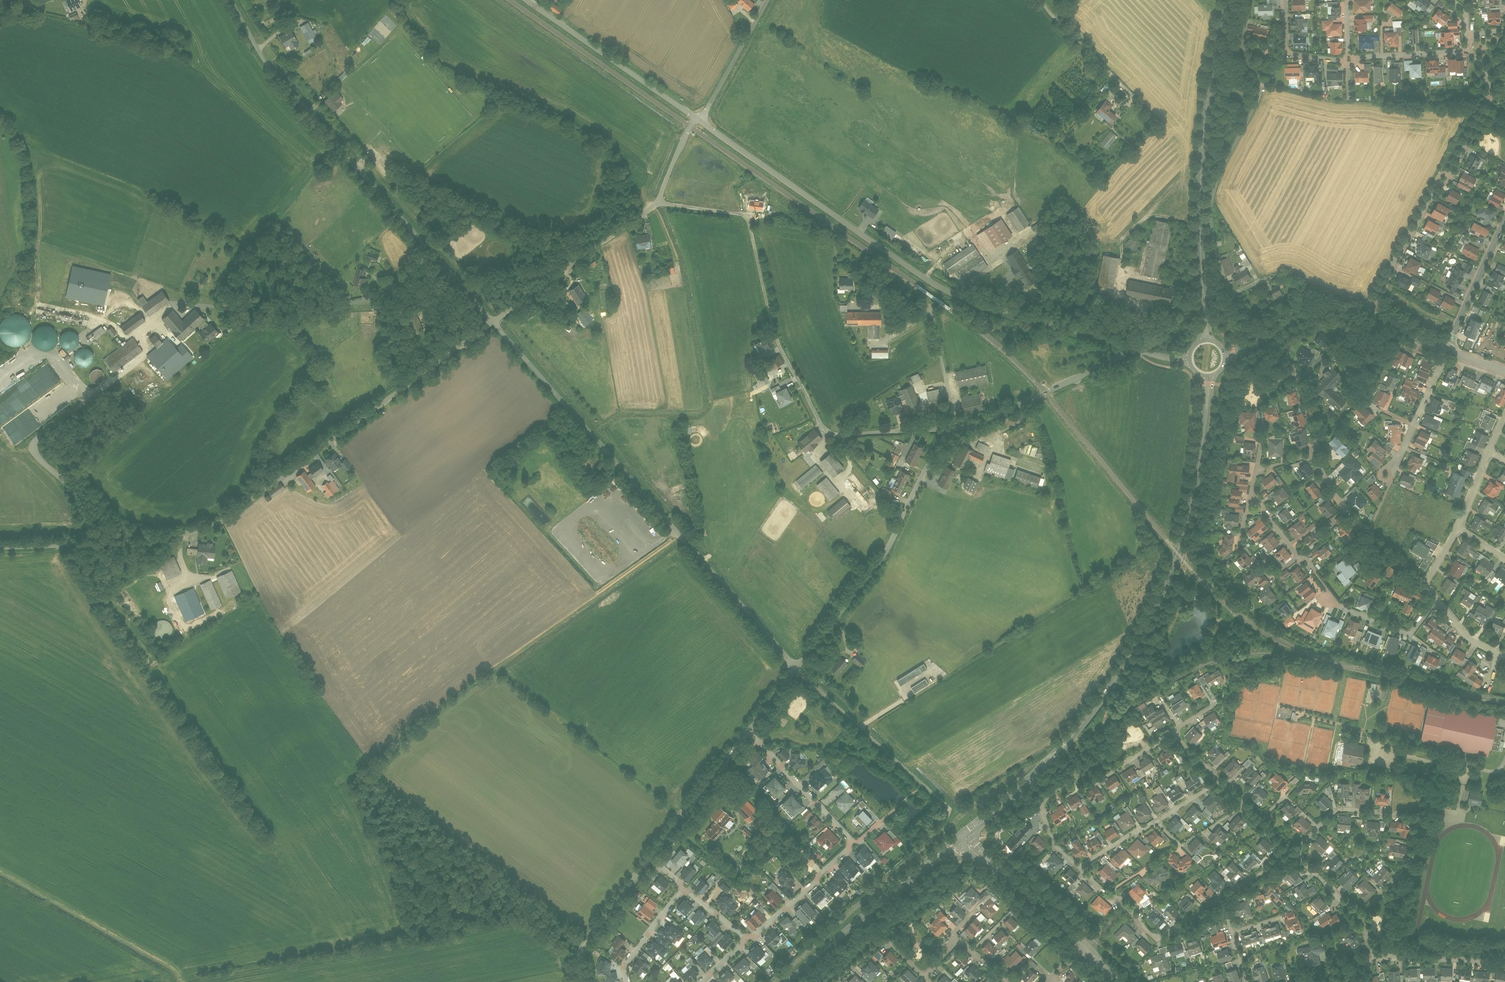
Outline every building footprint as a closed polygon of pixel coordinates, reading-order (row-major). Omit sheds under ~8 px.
[(66,1),(71,11),(82,7),(79,0),(68,0),(66,1)] [(730,10),(736,5),(732,0),(729,0),(725,4),(730,10)] [(750,0),(740,0),(739,1),(749,10),(754,4),(750,0)] [(1306,9),(1306,0),(1293,0),(1293,9),(1306,9)] [(1354,13),(1365,13),(1365,11),(1371,11),(1371,0),(1355,0),(1354,0),(1354,13)] [(1428,0),(1419,0),(1418,2),(1426,9),(1431,2),(1428,0)] [(562,9),(553,2),(549,8),(558,14),(562,9)] [(1402,11),(1392,2),(1386,9),(1397,18),(1402,11)] [(1258,15),(1274,14),(1273,5),(1258,5),(1258,15)] [(1330,6),(1330,16),(1340,16),(1339,5),(1330,6)] [(1432,18),(1443,26),(1449,17),(1439,9),(1432,18)] [(1502,23),(1501,13),(1488,14),(1489,24),(1502,23)] [(1291,29),(1303,29),(1302,18),(1294,18),(1294,22),(1290,22),(1291,29)] [(1355,30),(1365,30),(1365,19),(1355,19),(1355,30)] [(1327,31),(1327,36),(1341,36),(1341,24),(1333,24),(1332,20),(1322,21),(1323,31),(1327,31)] [(308,22),(300,26),(307,39),(312,37),(315,35),(308,22)] [(1252,35),(1265,38),(1267,29),(1253,26),(1252,35)] [(1417,29),(1408,29),(1408,43),(1417,43),(1417,29)] [(292,31),(280,38),(286,47),(290,45),(292,49),(300,44),(292,31)] [(1388,40),(1388,46),(1399,46),(1398,32),(1384,32),(1384,41),(1388,40)] [(1449,32),(1439,32),(1440,47),(1450,46),(1449,32)] [(1380,48),(1379,34),(1369,34),(1369,37),(1359,37),(1359,47),(1369,47),(1369,48),(1380,48)] [(1294,47),(1305,47),(1305,37),(1294,37),(1294,47)] [(1330,42),(1330,54),(1340,53),(1340,42),(1330,42)] [(1455,58),(1448,58),(1449,71),(1456,71),(1456,73),(1463,72),(1462,60),(1455,60),(1455,58)] [(1408,68),(1409,77),(1420,76),(1419,63),(1412,64),(1412,60),(1405,61),(1405,69),(1408,68)] [(1438,60),(1426,61),(1428,73),(1435,73),(1436,76),(1445,76),(1444,67),(1439,68),(1438,60)] [(1305,77),(1316,77),(1316,66),(1305,66),(1305,77)] [(1372,82),(1382,82),(1382,66),(1372,66),(1372,82)] [(1285,78),(1300,78),(1300,68),(1285,68),(1285,78)] [(1389,68),(1389,82),(1397,81),(1396,68),(1389,68)] [(345,70),(337,78),(341,81),(348,73),(345,70)] [(331,94),(323,102),(334,114),(341,107),(338,103),(344,99),(340,94),(335,99),(331,94)] [(1109,123),(1115,116),(1106,110),(1110,105),(1105,100),(1095,113),(1109,123)] [(1117,137),(1111,132),(1101,143),(1107,148),(1117,137)] [(1481,160),(1470,154),(1464,166),(1475,171),(1478,165),(1481,160)] [(1498,185),(1504,189),(1504,169),(1501,166),(1497,173),(1499,174),(1497,178),(1501,180),(1498,185)] [(1463,172),(1456,186),(1470,193),(1477,179),(1463,172)] [(1450,189),(1445,199),(1456,205),(1462,195),(1450,189)] [(1496,190),(1493,197),(1501,201),(1502,201),(1504,195),(1496,190)] [(1491,196),(1488,203),(1497,208),(1501,201),(1493,197),(1491,196)] [(762,209),(763,202),(750,200),(749,208),(762,209)] [(876,209),(864,201),(858,210),(870,218),(876,209)] [(1435,203),(1429,215),(1442,221),(1448,209),(1435,203)] [(1496,210),(1481,203),(1476,214),(1485,219),(1483,224),(1491,228),(1494,221),(1491,220),(1496,210)] [(1017,209),(1007,215),(1018,231),(1028,224),(1017,209)] [(1427,219),(1421,230),(1434,236),(1439,226),(1427,219)] [(998,220),(976,235),(987,251),(1009,236),(998,220)] [(1173,224),(1155,221),(1144,275),(1162,279),(1173,224)] [(1490,230),(1474,221),(1469,231),(1479,236),(1476,242),(1482,245),(1490,230)] [(886,226),(881,234),(892,241),(897,233),(886,226)] [(637,237),(639,248),(651,246),(649,235),(637,237)] [(1419,245),(1414,253),(1425,259),(1431,248),(1424,244),(1426,240),(1419,237),(1416,244),(1419,245)] [(1467,243),(1461,253),(1474,260),(1480,250),(1467,243)] [(971,244),(942,264),(950,275),(954,273),(960,282),(986,265),(971,244)] [(1014,252),(1005,258),(1009,263),(997,271),(1005,284),(1018,275),(1025,286),(1032,281),(1014,252)] [(1114,290),(1118,258),(1100,255),(1095,287),(1114,290)] [(1229,257),(1222,259),(1227,274),(1234,272),(1229,257)] [(1421,263),(1409,257),(1403,269),(1414,275),(1421,263)] [(1250,264),(1247,258),(1242,261),(1245,267),(1250,264)] [(1455,292),(1460,295),(1461,292),(1456,289),(1465,271),(1469,273),(1473,267),(1464,262),(1461,268),(1457,266),(1456,269),(1453,267),(1447,280),(1449,282),(1449,283),(1447,283),(1446,285),(1447,286),(1452,289),(1450,293),(1453,294),(1455,292)] [(106,306),(113,273),(75,265),(68,297),(106,306)] [(1238,265),(1234,267),(1237,273),(1234,275),(1238,283),(1250,277),(1245,268),(1241,271),(1238,265)] [(356,275),(364,277),(366,270),(358,268),(356,275)] [(1495,270),(1490,283),(1499,286),(1504,274),(1495,270)] [(1413,279),(1401,273),(1395,283),(1407,290),(1413,279)] [(209,276),(204,274),(201,282),(206,284),(209,276)] [(364,277),(356,275),(354,284),(363,286),(366,277),(364,277)] [(1166,305),(1170,288),(1131,279),(1127,297),(1166,305)] [(854,292),(854,280),(840,280),(840,292),(854,292)] [(582,285),(569,293),(577,307),(591,298),(582,285)] [(1279,286),(1272,288),(1275,296),(1278,295),(1279,298),(1283,296),(1279,286)] [(1429,286),(1424,296),(1435,301),(1440,291),(1429,286)] [(1492,294),(1483,290),(1479,301),(1488,305),(1492,294)] [(140,299),(150,315),(171,300),(165,291),(149,301),(145,295),(140,299)] [(565,299),(560,294),(557,296),(562,302),(565,299)] [(1445,295),(1440,305),(1450,309),(1455,300),(1445,295)] [(591,315),(587,308),(582,310),(587,318),(591,315)] [(174,330),(185,320),(175,309),(164,319),(174,330)] [(174,330),(173,330),(182,341),(207,319),(197,309),(185,320),(174,330)] [(142,312),(123,326),(128,333),(147,320),(142,312)] [(582,312),(578,314),(584,323),(587,321),(582,312)] [(876,337),(876,312),(846,312),(846,324),(868,324),(868,338),(876,337)] [(19,344),(19,314),(4,315),(4,344),(19,344)] [(19,315),(19,343),(31,343),(30,315),(19,315)] [(417,315),(408,319),(414,334),(423,331),(417,315)] [(1471,318),(1464,335),(1475,340),(1482,322),(1471,318)] [(213,323),(201,334),(209,343),(221,333),(213,323)] [(58,327),(38,325),(37,348),(57,349),(58,327)] [(103,326),(88,336),(92,341),(107,331),(103,326)] [(114,327),(109,330),(114,336),(118,333),(114,327)] [(69,330),(63,346),(76,350),(82,334),(69,330)] [(1315,341),(1325,346),(1330,337),(1320,331),(1315,341)] [(157,334),(151,339),(159,348),(165,342),(157,334)] [(134,338),(105,359),(115,372),(144,351),(134,338)] [(185,343),(191,351),(198,346),(192,338),(185,343)] [(768,338),(757,344),(763,356),(774,350),(768,338)] [(1298,361),(1308,367),(1314,355),(1317,357),(1320,351),(1313,347),(1311,351),(1302,345),(1296,355),(1300,357),(1298,361)] [(191,351),(180,360),(184,365),(202,350),(198,346),(191,351)] [(92,367),(96,350),(80,347),(77,364),(92,367)] [(1411,364),(1415,357),(1406,353),(1407,352),(1398,348),(1394,355),(1397,356),(1396,358),(1393,357),(1391,362),(1398,365),(1400,361),(1403,362),(1402,363),(1409,366),(1410,363),(1411,364)] [(778,353),(765,359),(770,369),(783,364),(778,353)] [(176,356),(160,369),(168,378),(184,365),(180,360),(176,356)] [(1428,372),(1432,363),(1423,359),(1419,368),(1420,368),(1416,377),(1427,381),(1430,373),(1428,372)] [(1360,361),(1349,371),(1353,375),(1361,369),(1363,371),(1366,368),(1360,361)] [(988,382),(984,365),(957,372),(961,388),(988,382)] [(1448,367),(1443,379),(1449,381),(1449,379),(1456,382),(1459,376),(1455,375),(1458,369),(1449,366),(1449,368),(1448,367)] [(1337,409),(1346,400),(1333,387),(1343,376),(1334,367),(1330,370),(1328,368),(1322,373),(1325,376),(1314,386),(1337,409)] [(103,370),(95,369),(95,381),(103,382),(103,370)] [(754,375),(760,386),(769,381),(764,370),(754,375)] [(1471,386),(1477,375),(1464,370),(1459,381),(1471,386)] [(908,376),(909,379),(908,380),(909,383),(924,379),(922,374),(918,375),(918,373),(908,376)] [(1395,387),(1399,377),(1389,373),(1385,383),(1395,387)] [(1490,391),(1495,380),(1484,375),(1479,385),(1490,391)] [(1414,381),(1406,378),(1403,384),(1404,385),(1401,393),(1406,395),(1405,397),(1410,400),(1411,398),(1415,400),(1419,390),(1411,386),(1414,381)] [(1504,405),(1504,403),(1504,387),(1502,386),(1495,400),(1504,405)] [(919,406),(912,387),(903,391),(910,409),(919,406)] [(786,388),(777,393),(784,406),(790,403),(789,401),(792,400),(786,388)] [(1375,396),(1373,399),(1383,406),(1387,401),(1390,394),(1379,389),(1376,394),(1375,396)] [(940,404),(938,390),(927,392),(928,406),(940,404)] [(1299,402),(1296,390),(1285,393),(1289,405),(1299,402)] [(980,407),(979,394),(961,396),(963,409),(980,407)] [(899,395),(886,401),(892,415),(902,411),(900,406),(903,405),(899,395)] [(1433,398),(1429,409),(1441,413),(1443,407),(1449,410),(1450,407),(1454,408),(1456,402),(1449,399),(1447,403),(1433,398)] [(1360,403),(1353,410),(1359,416),(1357,418),(1364,424),(1374,414),(1367,408),(1366,409),(1360,403)] [(1280,417),(1276,405),(1263,409),(1266,419),(1269,418),(1269,420),(1280,417)] [(1257,430),(1255,411),(1241,410),(1241,423),(1245,423),(1245,431),(1257,430)] [(1306,423),(1303,412),(1292,415),(1295,426),(1306,423)] [(1426,413),(1422,423),(1437,430),(1442,419),(1426,413)] [(1480,424),(1491,429),(1496,417),(1485,413),(1480,424)] [(1401,442),(1401,423),(1392,423),(1392,420),(1385,420),(1385,424),(1388,424),(1388,428),(1391,428),(1391,442),(1401,442)] [(15,442),(21,441),(21,423),(6,424),(6,439),(15,439),(15,442)] [(815,429),(799,443),(805,452),(822,438),(815,429)] [(1416,436),(1413,443),(1423,448),(1426,440),(1427,441),(1431,433),(1421,429),(1418,436),(1416,436)] [(1471,441),(1483,446),(1488,434),(1476,429),(1471,441)] [(1309,442),(1306,430),(1290,435),(1292,441),(1295,440),(1297,448),(1307,446),(1306,443),(1309,442)] [(1242,443),(1244,437),(1236,435),(1234,441),(1242,443)] [(1335,435),(1328,442),(1343,456),(1350,448),(1335,435)] [(1283,456),(1283,438),(1268,438),(1268,456),(1283,456)] [(1384,445),(1376,438),(1368,448),(1372,452),(1368,457),(1379,466),(1387,457),(1383,453),(1387,449),(1390,451),(1393,448),(1386,442),(1384,445)] [(977,441),(975,447),(986,452),(989,446),(977,441)] [(1256,443),(1245,441),(1243,453),(1255,455),(1256,443)] [(924,449),(914,443),(905,461),(915,466),(924,449)] [(981,463),(984,457),(973,451),(973,450),(963,445),(957,456),(958,457),(955,463),(958,465),(965,468),(970,457),(981,463)] [(1462,459),(1475,465),(1480,454),(1467,448),(1462,459)] [(1424,457),(1412,452),(1407,463),(1409,464),(1407,468),(1415,472),(1417,468),(1419,469),(1424,457)] [(340,464),(333,453),(325,458),(334,472),(341,468),(344,472),(349,468),(344,461),(340,464)] [(832,453),(821,462),(834,477),(845,467),(832,453)] [(895,453),(888,465),(894,468),(901,456),(895,453)] [(1362,465),(1351,454),(1342,462),(1346,466),(1338,474),(1346,482),(1351,477),(1356,481),(1363,474),(1358,469),(1362,465)] [(807,455),(791,469),(796,475),(812,461),(807,455)] [(1005,477),(1010,463),(991,457),(987,471),(1005,477)] [(1305,478),(1314,471),(1307,461),(1297,468),(1305,478)] [(320,462),(310,468),(315,477),(325,471),(320,462)] [(955,463),(954,463),(951,468),(947,467),(942,477),(951,481),(956,471),(955,471),(958,465),(955,463)] [(1249,476),(1249,464),(1229,463),(1228,480),(1236,481),(1239,481),(1240,475),(1249,476)] [(798,479),(805,487),(822,472),(815,465),(798,479)] [(1447,491),(1459,496),(1466,477),(1468,477),(1470,471),(1462,468),(1460,473),(1452,470),(1449,480),(1451,481),(1447,491)] [(912,474),(902,469),(892,490),(887,487),(884,494),(895,499),(898,492),(902,495),(912,474)] [(1040,477),(1016,469),(1013,480),(1037,487),(1040,477)] [(317,486),(306,471),(298,477),(309,492),(317,486)] [(1278,481),(1271,472),(1261,480),(1268,489),(1278,481)] [(1403,472),(1399,482),(1409,487),(1414,477),(1403,472)] [(325,476),(319,480),(332,497),(341,490),(334,480),(336,479),(332,473),(329,476),(333,481),(330,483),(325,476)] [(1365,480),(1368,482),(1370,481),(1372,482),(1376,478),(1372,473),(1365,480)] [(947,488),(951,481),(942,477),(939,484),(947,488)] [(976,482),(968,478),(963,488),(972,492),(976,482)] [(818,485),(830,501),(839,495),(826,479),(818,485)] [(1490,479),(1483,490),(1494,496),(1499,487),(1502,489),(1504,485),(1496,480),(1494,482),(1490,479)] [(1314,498),(1322,492),(1313,480),(1305,486),(1314,498)] [(1239,481),(1236,481),(1236,485),(1239,485),(1239,489),(1232,488),(1231,496),(1229,496),(1229,505),(1236,505),(1236,511),(1244,511),(1244,505),(1239,505),(1239,499),(1241,499),(1242,491),(1247,491),(1248,481),(1239,481)] [(1374,500),(1383,491),(1374,482),(1368,488),(1369,489),(1367,492),(1374,500)] [(281,483),(270,491),(274,496),(285,488),(281,483)] [(1290,496),(1282,486),(1271,494),(1278,504),(1290,496)] [(1356,489),(1347,499),(1354,506),(1356,504),(1360,508),(1368,501),(1356,489)] [(828,511),(835,520),(852,507),(844,498),(828,511)] [(1327,517),(1337,509),(1328,498),(1318,506),(1327,517)] [(1485,498),(1478,510),(1486,515),(1490,510),(1495,513),(1499,507),(1485,498)] [(1293,515),(1286,507),(1277,513),(1284,522),(1293,515)] [(1238,526),(1239,513),(1225,512),(1224,524),(1238,526)] [(1354,533),(1352,530),(1354,529),(1341,514),(1336,519),(1340,523),(1337,526),(1341,530),(1339,531),(1343,536),(1346,534),(1349,538),(1354,533)] [(1477,515),(1470,526),(1479,532),(1482,527),(1488,530),(1492,524),(1477,515)] [(1268,527),(1260,517),(1254,521),(1256,523),(1247,530),(1255,540),(1260,536),(1259,534),(1268,527)] [(1299,518),(1288,526),(1293,532),(1303,524),(1299,518)] [(1501,539),(1504,534),(1504,527),(1499,523),(1492,533),(1501,539)] [(1303,524),(1293,532),(1297,538),(1308,530),(1303,524)] [(1275,536),(1271,530),(1261,538),(1265,544),(1275,536)] [(1318,539),(1312,531),(1304,538),(1310,545),(1318,539)] [(1232,551),(1234,534),(1225,533),(1224,538),(1223,538),(1223,545),(1217,549),(1223,557),(1232,551)] [(1280,542),(1275,536),(1265,544),(1270,550),(1280,542)] [(1419,565),(1426,569),(1434,556),(1431,555),(1438,544),(1428,538),(1425,543),(1417,538),(1411,549),(1424,557),(1419,565)] [(1474,554),(1478,548),(1464,539),(1457,550),(1466,557),(1470,552),(1474,554)] [(215,559),(216,544),(201,544),(201,547),(191,547),(190,555),(198,555),(197,564),(208,564),(208,559),(215,559)] [(1319,554),(1323,559),(1332,552),(1325,544),(1318,550),(1317,548),(1312,553),(1315,557),(1319,554)] [(1291,555),(1284,546),(1275,552),(1282,561),(1291,555)] [(1251,557),(1246,551),(1236,558),(1244,567),(1253,560),(1254,562),(1257,559),(1254,555),(1251,557)] [(176,552),(162,558),(170,578),(184,572),(176,552)] [(1336,574),(1344,585),(1351,579),(1349,576),(1357,570),(1345,555),(1337,562),(1342,570),(1336,574)] [(1487,575),(1495,564),(1483,556),(1475,567),(1487,575)] [(1456,558),(1448,570),(1459,577),(1467,565),(1456,558)] [(1287,568),(1280,573),(1284,578),(1290,573),(1297,582),(1306,575),(1299,564),(1289,571),(1287,568)] [(1389,577),(1395,569),(1389,564),(1383,572),(1389,577)] [(1504,582),(1504,569),(1502,566),(1495,574),(1504,583),(1504,582)] [(1255,567),(1244,576),(1251,585),(1258,580),(1261,585),(1268,580),(1264,574),(1261,576),(1255,567)] [(1365,581),(1373,587),(1379,578),(1376,575),(1378,573),(1370,567),(1363,577),(1366,580),(1365,581)] [(234,570),(218,577),(228,597),(243,590),(234,570)] [(1457,582),(1447,576),(1440,587),(1451,593),(1457,582)] [(212,580),(202,584),(212,609),(223,605),(212,580)] [(1271,584),(1268,580),(1261,585),(1263,588),(1257,592),(1264,601),(1266,600),(1269,604),(1276,598),(1275,597),(1277,596),(1269,586),(1271,584)] [(1307,581),(1297,587),(1302,594),(1303,593),(1307,599),(1317,593),(1312,586),(1311,587),(1307,581)] [(1426,594),(1398,585),(1396,584),(1393,596),(1405,601),(1402,611),(1411,614),(1415,604),(1422,606),(1426,594)] [(1461,601),(1470,607),(1475,598),(1469,595),(1471,592),(1464,587),(1461,591),(1465,594),(1461,601)] [(196,588),(176,596),(186,621),(206,612),(196,588)] [(1360,601),(1357,600),(1355,607),(1363,610),(1364,607),(1369,609),(1374,598),(1362,594),(1360,601)] [(1287,601),(1278,607),(1284,616),(1293,610),(1287,601)] [(1472,615),(1482,620),(1486,613),(1492,616),(1496,609),(1486,604),(1485,607),(1478,604),(1472,615)] [(1315,625),(1318,626),(1322,619),(1320,618),(1323,612),(1311,606),(1309,610),(1306,609),(1302,616),(1298,615),(1296,619),(1299,621),(1297,624),(1311,632),(1315,625)] [(1331,615),(1327,613),(1323,622),(1326,623),(1323,630),(1335,635),(1338,628),(1341,629),(1344,620),(1340,619),(1339,621),(1330,617),(1331,615)] [(1291,615),(1283,621),(1287,628),(1296,622),(1291,615)] [(1432,615),(1424,626),(1430,630),(1427,635),(1441,645),(1444,640),(1450,644),(1456,635),(1449,631),(1448,633),(1436,625),(1439,620),(1432,615)] [(1501,633),(1504,625),(1504,623),(1495,617),(1489,628),(1501,633)] [(1360,622),(1349,618),(1344,632),(1353,635),(1352,640),(1358,643),(1363,631),(1357,629),(1360,622)] [(1364,636),(1362,641),(1380,648),(1382,644),(1379,643),(1382,633),(1368,628),(1365,636),(1364,636)] [(1400,637),(1392,634),(1387,649),(1395,651),(1400,637)] [(1412,642),(1406,656),(1411,658),(1410,660),(1415,662),(1417,658),(1421,660),(1427,647),(1419,643),(1418,645),(1412,642)] [(1467,653),(1456,647),(1450,659),(1460,665),(1467,653)] [(857,653),(851,659),(859,667),(865,661),(857,653)] [(1439,659),(1428,653),(1423,663),(1434,668),(1439,659)] [(838,676),(848,664),(840,657),(835,662),(836,663),(831,669),(838,676)] [(1461,666),(1456,674),(1479,688),(1484,679),(1472,673),(1477,664),(1469,659),(1464,667),(1461,666)] [(922,664),(895,680),(899,686),(926,669),(922,664)] [(1225,680),(1218,669),(1210,674),(1208,672),(1198,678),(1202,684),(1210,680),(1212,684),(1215,683),(1216,685),(1225,680)] [(1199,686),(1202,684),(1198,678),(1194,680),(1196,683),(1188,688),(1194,697),(1203,692),(1199,686)] [(924,679),(910,688),(913,693),(928,684),(924,679)] [(1187,704),(1180,692),(1169,698),(1172,703),(1171,703),(1173,707),(1170,708),(1174,714),(1181,710),(1180,708),(1187,704)] [(1487,754),(1496,715),(1429,700),(1421,739),(1487,754)] [(1153,722),(1157,727),(1170,719),(1162,706),(1156,710),(1152,703),(1147,706),(1144,701),(1137,706),(1139,710),(1142,709),(1147,719),(1149,718),(1152,723),(1153,722)] [(1221,721),(1214,710),(1203,717),(1210,727),(1221,721)] [(1291,712),(1290,720),(1297,721),(1298,714),(1291,712)] [(1202,734),(1193,726),(1185,735),(1194,743),(1202,734)] [(1362,763),(1366,745),(1345,741),(1341,759),(1362,763)] [(1158,757),(1164,765),(1175,758),(1166,745),(1163,747),(1165,751),(1160,753),(1161,755),(1158,757)] [(1217,764),(1223,757),(1226,759),(1231,754),(1227,751),(1225,753),(1217,747),(1217,748),(1214,745),(1207,752),(1210,754),(1209,756),(1217,764)] [(757,778),(768,768),(758,759),(763,755),(755,747),(746,756),(751,761),(746,766),(757,778)] [(777,753),(784,760),(789,755),(783,748),(777,753)] [(791,760),(789,762),(795,769),(797,766),(805,766),(805,758),(801,758),(799,757),(799,752),(791,752),(791,760)] [(1151,760),(1149,756),(1139,763),(1144,771),(1157,763),(1154,759),(1151,760)] [(1233,757),(1222,769),(1230,777),(1242,765),(1233,757)] [(818,771),(808,780),(813,784),(810,787),(816,794),(833,778),(830,775),(833,772),(827,765),(824,767),(818,772),(818,771)] [(1250,765),(1241,775),(1247,781),(1248,780),(1253,785),(1262,776),(1256,769),(1255,770),(1250,765)] [(1132,766),(1122,773),(1128,781),(1138,775),(1132,766)] [(1192,777),(1185,781),(1191,790),(1202,783),(1194,771),(1190,774),(1192,777)] [(1271,783),(1279,791),(1288,781),(1280,774),(1279,775),(1276,772),(1270,778),(1273,781),(1271,783)] [(774,796),(785,785),(773,774),(762,784),(774,796)] [(1106,777),(1100,781),(1102,784),(1105,782),(1110,789),(1120,783),(1115,774),(1107,779),(1106,777)] [(1172,781),(1173,783),(1183,779),(1181,774),(1174,777),(1175,779),(1172,781)] [(1096,785),(1085,791),(1091,801),(1095,799),(1097,802),(1105,797),(1099,787),(1102,785),(1099,781),(1094,783),(1096,785)] [(1303,781),(1296,789),(1301,794),(1305,790),(1309,790),(1311,792),(1317,786),(1312,781),(1303,781)] [(839,782),(833,788),(840,795),(835,799),(846,811),(849,808),(848,806),(854,800),(844,789),(845,788),(839,782)] [(1339,782),(1338,795),(1349,795),(1350,783),(1339,782)] [(1357,790),(1355,801),(1369,802),(1370,788),(1360,787),(1361,783),(1354,782),(1353,790),(1357,790)] [(1184,794),(1178,784),(1167,791),(1173,801),(1184,794)] [(1260,786),(1250,796),(1256,802),(1259,799),(1261,801),(1268,793),(1260,786)] [(1480,806),(1483,792),(1471,790),(1468,804),(1480,806)] [(1169,804),(1161,791),(1151,797),(1155,802),(1152,804),(1157,812),(1169,804)] [(1213,791),(1202,803),(1211,811),(1217,805),(1221,809),(1226,803),(1213,791)] [(792,813),(802,804),(791,792),(781,801),(792,813)] [(1376,794),(1375,803),(1389,804),(1389,795),(1386,795),(1386,792),(1381,792),(1381,794),(1376,794)] [(1077,793),(1066,799),(1072,809),(1078,806),(1083,815),(1090,811),(1086,804),(1087,803),(1083,797),(1080,799),(1077,793)] [(1324,810),(1333,802),(1325,793),(1316,802),(1324,810)] [(1152,813),(1145,802),(1147,800),(1144,795),(1139,798),(1142,803),(1135,808),(1138,812),(1136,813),(1140,821),(1152,813)] [(745,799),(736,809),(746,818),(744,819),(748,823),(754,817),(751,814),(756,809),(745,799)] [(863,800),(859,804),(863,808),(867,804),(863,800)] [(1295,807),(1288,801),(1280,809),(1290,818),(1296,811),(1299,814),(1303,810),(1297,805),(1295,807)] [(1055,810),(1050,813),(1056,824),(1061,821),(1060,818),(1066,814),(1064,810),(1066,809),(1062,803),(1054,808),(1055,810)] [(715,819),(705,831),(715,839),(734,818),(718,804),(709,814),(715,819)] [(1194,804),(1185,813),(1193,821),(1202,812),(1194,804)] [(1126,811),(1115,818),(1123,831),(1136,823),(1131,814),(1132,813),(1128,806),(1124,808),(1126,811)] [(814,831),(823,823),(815,814),(813,815),(807,809),(803,813),(809,820),(806,822),(814,831)] [(862,809),(851,820),(857,826),(859,824),(862,828),(871,819),(862,809)] [(1246,820),(1239,813),(1230,822),(1228,821),(1223,825),(1228,830),(1231,826),(1236,830),(1246,820)] [(1303,833),(1312,824),(1302,814),(1293,823),(1303,833)] [(1338,814),(1337,829),(1346,830),(1346,827),(1350,828),(1351,815),(1338,814)] [(754,823),(760,833),(771,825),(765,816),(754,823)] [(1175,816),(1167,824),(1175,832),(1183,823),(1175,816)] [(1391,819),(1389,830),(1397,831),(1397,830),(1401,831),(1400,834),(1410,836),(1412,827),(1406,826),(1407,821),(1398,820),(1398,821),(1391,819)] [(1014,834),(1004,845),(1015,855),(1023,846),(1019,843),(1027,835),(1033,828),(1025,820),(1013,833),(1014,834)] [(1367,821),(1367,831),(1370,831),(1370,835),(1377,835),(1378,832),(1380,832),(1380,821),(1367,821)] [(1118,834),(1113,825),(1104,831),(1109,839),(1118,834)] [(1229,834),(1219,825),(1209,836),(1216,842),(1218,840),(1221,842),(1229,834)] [(751,833),(744,827),(741,830),(748,836),(751,833)] [(840,840),(828,828),(816,839),(822,846),(825,843),(830,849),(840,840)] [(885,830),(874,840),(883,851),(893,842),(896,845),(901,840),(890,829),(887,832),(885,830)] [(1146,835),(1143,838),(1148,842),(1150,839),(1155,844),(1158,841),(1159,843),(1164,838),(1166,841),(1169,838),(1163,832),(1160,834),(1154,829),(1147,836),(1146,835)] [(1047,843),(1038,834),(1030,842),(1039,851),(1047,843)] [(1330,844),(1320,834),(1311,843),(1322,853),(1330,844)] [(1097,835),(1086,841),(1092,851),(1103,845),(1097,835)] [(1205,844),(1196,836),(1188,845),(1196,853),(1205,844)] [(1086,851),(1077,837),(1070,842),(1074,847),(1071,849),(1076,857),(1086,851)] [(1272,844),(1264,837),(1256,846),(1264,853),(1272,844)] [(1406,858),(1408,845),(1395,843),(1396,838),(1388,837),(1387,845),(1391,846),(1389,854),(1406,858)] [(1138,838),(1127,848),(1135,856),(1139,853),(1141,856),(1149,849),(1138,838)] [(860,851),(870,862),(876,856),(866,846),(860,851)] [(668,853),(661,862),(668,867),(672,861),(677,865),(687,853),(680,847),(672,856),(668,853)] [(1130,854),(1124,848),(1122,849),(1121,848),(1116,853),(1115,853),(1110,858),(1112,859),(1110,861),(1115,867),(1116,865),(1117,866),(1123,860),(1124,861),(1130,854)] [(1331,859),(1328,863),(1335,870),(1344,862),(1336,854),(1337,853),(1332,849),(1327,855),(1331,859)] [(854,857),(864,867),(870,862),(860,851),(854,857)] [(1064,862),(1053,852),(1046,860),(1050,863),(1047,867),(1054,873),(1064,862)] [(1194,860),(1188,854),(1185,856),(1184,855),(1183,857),(1180,857),(1174,852),(1172,854),(1170,852),(1165,857),(1168,859),(1167,860),(1178,871),(1184,871),(1193,863),(1192,862),(1194,860)] [(1251,854),(1242,862),(1249,870),(1258,861),(1251,854)] [(849,858),(844,863),(854,874),(859,869),(849,858)] [(1243,871),(1232,860),(1226,867),(1230,870),(1227,873),(1234,881),(1243,871)] [(1106,862),(1098,871),(1109,882),(1118,873),(1106,862)] [(1168,870),(1160,862),(1149,874),(1147,872),(1142,877),(1149,884),(1152,881),(1156,885),(1161,880),(1162,881),(1167,874),(1166,873),(1168,870)] [(689,863),(680,874),(688,880),(696,869),(689,863)] [(844,863),(838,868),(848,879),(854,874),(844,863)] [(1293,863),(1281,875),(1285,880),(1287,878),(1292,883),(1300,875),(1297,873),(1300,871),(1293,863)] [(1392,872),(1383,865),(1373,876),(1382,885),(1389,877),(1388,877),(1392,872)] [(1078,875),(1070,867),(1062,876),(1071,883),(1078,875)] [(1359,877),(1348,867),(1338,878),(1345,885),(1343,887),(1348,892),(1353,887),(1351,885),(1359,877)] [(781,889),(788,897),(794,892),(789,886),(795,880),(785,868),(776,876),(785,886),(781,889)] [(1228,882),(1214,869),(1207,876),(1212,881),(1210,883),(1219,891),(1228,882)] [(844,878),(838,871),(832,877),(833,878),(825,885),(833,893),(837,890),(840,893),(848,885),(842,879),(844,878)] [(653,882),(662,890),(669,882),(660,874),(653,882)] [(700,877),(693,886),(702,894),(709,884),(700,877)] [(1377,890),(1365,878),(1358,886),(1363,891),(1360,895),(1367,901),(1377,890)] [(724,879),(719,885),(728,893),(733,886),(724,879)] [(1206,887),(1198,879),(1190,887),(1198,894),(1196,896),(1201,901),(1206,896),(1202,892),(1205,890),(1210,895),(1214,891),(1208,885),(1206,887)] [(1094,890),(1083,880),(1075,889),(1086,899),(1094,890)] [(1136,882),(1127,892),(1138,902),(1147,891),(1136,882)] [(1317,891),(1313,885),(1308,889),(1304,882),(1294,888),(1301,899),(1309,893),(1310,896),(1317,891)] [(965,896),(961,900),(969,908),(978,899),(980,901),(988,893),(984,889),(979,894),(971,886),(963,894),(965,896)] [(764,896),(774,907),(783,900),(772,888),(764,896)] [(819,888),(810,896),(817,904),(826,896),(819,888)] [(1268,894),(1279,905),(1283,901),(1272,890),(1268,894)] [(723,892),(716,901),(731,913),(738,905),(723,892)] [(1253,896),(1256,906),(1267,902),(1264,892),(1253,896)] [(983,903),(979,907),(989,917),(997,910),(992,905),(995,902),(990,898),(991,896),(988,893),(980,901),(983,903)] [(1112,906),(1099,894),(1090,904),(1098,911),(1099,909),(1104,914),(1112,906)] [(1319,894),(1309,904),(1318,913),(1328,902),(1319,894)] [(1195,903),(1186,895),(1179,902),(1187,911),(1195,903)] [(635,912),(646,921),(654,912),(652,910),(657,904),(649,897),(644,903),(643,902),(635,912)] [(684,913),(692,905),(683,898),(676,906),(684,913)] [(963,905),(957,899),(954,902),(957,904),(949,913),(957,921),(966,912),(961,907),(963,905)] [(1252,915),(1248,899),(1232,904),(1236,916),(1243,914),(1244,917),(1252,915)] [(806,900),(800,906),(810,917),(817,912),(806,900)] [(1158,927),(1165,920),(1158,913),(1160,912),(1162,913),(1164,911),(1156,904),(1152,909),(1154,911),(1148,917),(1158,927)] [(1172,920),(1179,913),(1170,904),(1164,911),(1172,920)] [(800,906),(794,911),(804,923),(810,917),(800,906)] [(699,925),(707,916),(698,908),(690,917),(699,925)] [(751,915),(759,923),(765,918),(758,909),(751,915)] [(947,916),(940,910),(935,914),(937,916),(928,924),(931,926),(929,928),(937,936),(947,926),(942,921),(947,916)] [(1009,910),(1004,916),(1006,918),(1002,923),(1010,930),(1018,922),(1010,915),(1012,913),(1009,910)] [(1295,910),(1286,912),(1288,918),(1285,919),(1288,929),(1294,927),(1294,929),(1302,927),(1299,915),(1296,915),(1295,910)] [(1329,911),(1318,918),(1324,927),(1332,922),(1333,924),(1341,919),(1336,912),(1332,915),(1329,911)] [(745,920),(752,929),(759,923),(751,915),(745,920)] [(786,915),(779,922),(784,928),(787,925),(789,927),(789,935),(795,935),(796,924),(794,922),(793,920),(792,921),(786,915)] [(1212,930),(1223,927),(1220,915),(1206,919),(1208,928),(1212,927),(1212,930)] [(983,924),(976,917),(970,923),(977,930),(983,924)] [(721,926),(712,918),(704,927),(708,931),(705,934),(712,941),(721,931),(718,929),(721,926)] [(1136,931),(1125,922),(1113,935),(1118,940),(1123,935),(1128,940),(1136,931)] [(683,931),(671,923),(670,925),(667,923),(664,928),(661,926),(657,932),(660,934),(666,938),(667,937),(674,942),(676,939),(677,940),(683,931)] [(977,930),(970,923),(964,930),(970,936),(977,930)] [(1282,934),(1278,923),(1270,926),(1273,937),(1282,934)] [(1273,937),(1270,926),(1261,929),(1265,939),(1273,937)] [(781,938),(773,929),(764,937),(772,946),(781,938)] [(1008,936),(1001,929),(993,937),(1001,944),(1008,936)] [(1259,940),(1257,930),(1249,932),(1252,943),(1259,940)] [(1351,930),(1339,933),(1342,942),(1346,941),(1351,943),(1352,950),(1362,948),(1358,933),(1352,934),(1351,930)] [(716,940),(725,949),(734,940),(725,931),(716,940)] [(1224,932),(1210,936),(1213,947),(1227,943),(1224,932)] [(1252,943),(1249,932),(1241,935),(1244,945),(1252,943)] [(668,940),(666,938),(660,934),(655,940),(653,939),(651,942),(650,941),(646,946),(648,947),(645,950),(654,956),(656,953),(662,957),(667,950),(661,945),(662,943),(665,945),(668,940)] [(610,954),(619,961),(626,951),(621,947),(625,941),(617,935),(611,943),(616,946),(610,954)] [(1152,946),(1142,937),(1135,945),(1145,954),(1152,946)] [(1203,950),(1199,938),(1192,940),(1196,952),(1203,950)] [(1039,946),(1032,939),(1023,948),(1031,955),(1039,946)] [(996,948),(988,940),(981,947),(989,955),(996,948)] [(1196,952),(1192,940),(1185,942),(1189,954),(1196,952)] [(1181,942),(1168,946),(1172,956),(1176,955),(1176,953),(1184,951),(1181,942)] [(1322,951),(1319,942),(1298,948),(1301,955),(1309,953),(1312,964),(1321,962),(1319,955),(1320,952),(1322,951)] [(765,952),(756,943),(748,951),(756,960),(765,952)] [(695,958),(704,968),(713,960),(709,956),(713,953),(707,946),(703,949),(704,950),(695,958)] [(1157,954),(1149,957),(1153,968),(1158,966),(1160,972),(1171,969),(1167,956),(1169,955),(1166,946),(1159,948),(1160,952),(1157,953),(1157,954)] [(792,947),(789,950),(794,955),(797,952),(792,947)] [(1232,957),(1228,948),(1217,952),(1220,961),(1232,957)] [(897,958),(890,950),(882,958),(889,966),(897,958)] [(1008,955),(1003,960),(1012,969),(1020,961),(1022,962),(1027,958),(1023,954),(1021,955),(1015,950),(1009,956),(1008,955)] [(961,952),(954,959),(962,967),(969,959),(961,952)] [(639,958),(631,968),(640,974),(643,971),(645,972),(650,965),(644,960),(646,957),(641,953),(638,957),(639,958)] [(750,963),(744,957),(743,955),(733,965),(740,973),(750,963)] [(606,981),(617,979),(615,970),(611,971),(610,967),(612,963),(601,956),(598,961),(597,967),(598,976),(604,975),(606,981)] [(682,973),(690,981),(699,973),(694,967),(696,964),(691,958),(687,961),(691,965),(682,973)] [(1265,968),(1268,968),(1265,959),(1261,961),(1262,965),(1254,967),(1255,969),(1253,970),(1257,981),(1268,979),(1265,968)] [(880,970),(870,960),(860,970),(870,980),(880,970)] [(1281,964),(1272,967),(1275,979),(1287,976),(1285,968),(1287,968),(1284,960),(1280,961),(1281,964)] [(1021,977),(1026,981),(1029,981),(1037,974),(1033,970),(1037,966),(1031,961),(1026,966),(1028,969),(1021,977)] [(1226,963),(1228,969),(1226,970),(1229,979),(1226,980),(1227,981),(1240,981),(1239,980),(1241,980),(1237,967),(1234,968),(1232,961),(1226,963)] [(671,970),(674,968),(668,962),(663,967),(666,971),(669,968),(671,970)] [(775,962),(771,965),(778,972),(781,969),(775,962)] [(972,963),(964,972),(973,981),(981,972),(972,963)] [(1423,966),(1424,978),(1427,978),(1427,981),(1438,981),(1438,977),(1435,977),(1435,966),(1423,966)] [(726,967),(717,976),(723,981),(727,981),(734,976),(726,967)] [(956,976),(962,970),(960,967),(954,973),(956,976)] [(1441,967),(1441,980),(1452,980),(1453,967),(1441,967)] [(1458,978),(1470,979),(1471,969),(1459,967),(1458,978)] [(917,977),(907,968),(898,977),(903,981),(905,979),(908,981),(912,981),(917,977)] [(1406,969),(1406,981),(1421,980),(1420,968),(1409,968),(1409,969),(1406,969)] [(1400,970),(1388,970),(1388,981),(1400,981),(1400,970)] [(1476,980),(1480,981),(1489,981),(1490,971),(1477,970),(1476,980)] [(1080,979),(1076,981),(1074,977),(1076,976),(1073,971),(1066,975),(1068,979),(1064,981),(1082,981),(1080,979)] [(1496,971),(1495,981),(1496,981),(1504,981),(1504,972),(1496,971)] [(1222,973),(1213,976),(1215,981),(1222,981),(1221,981),(1224,980),(1222,973)] [(846,981),(863,981),(855,974),(846,981)]
